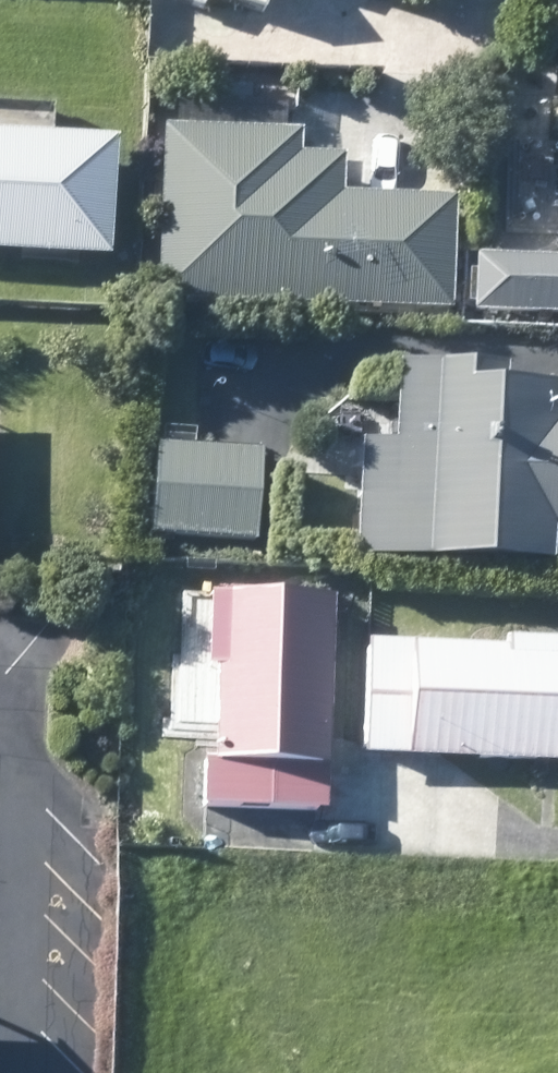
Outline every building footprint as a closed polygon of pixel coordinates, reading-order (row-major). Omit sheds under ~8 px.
[(164,1),(250,30),(260,0),(164,0),(164,1)] [(156,301),(447,311),(450,202),(338,196),(339,159),(296,157),(297,136),(163,130),(163,135),(156,301)] [(472,260),(471,313),(557,317),(557,264),(472,260)] [(500,382),(500,377),(393,372),(392,404),(360,403),(353,560),(548,568),(550,554),(557,554),(557,404),(554,404),(554,396),(500,393),(500,382)] [(260,453),(179,448),(156,446),(149,535),(155,537),(154,556),(185,558),(186,537),(253,542),(256,505),(260,453)] [(324,742),(328,598),(207,596),(206,667),(215,667),(213,746),(213,764),(200,763),(199,810),(318,812),(319,769),(324,769),(324,742)] [(553,765),(557,765),(557,641),(503,640),(503,648),(366,644),(363,744),(361,758),(453,762),(543,765),(553,765)]
